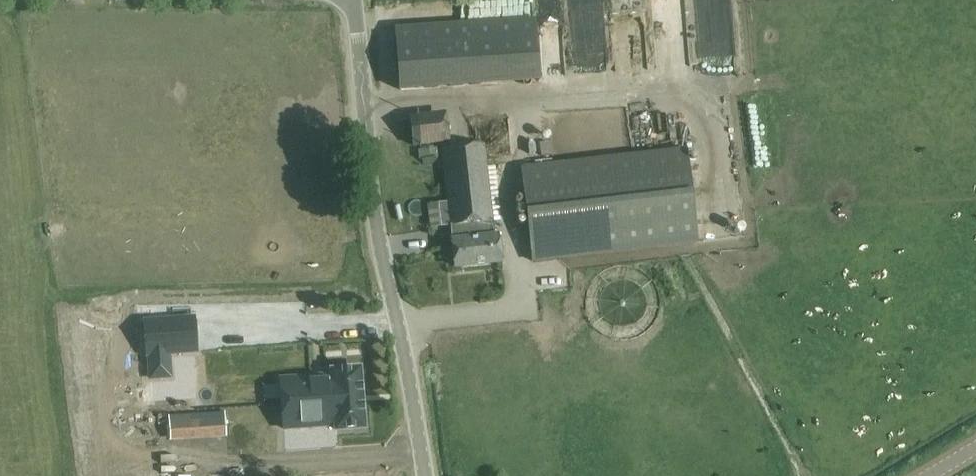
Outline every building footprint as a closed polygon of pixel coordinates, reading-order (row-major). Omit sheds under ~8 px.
[(539,80),(535,20),(395,30),(399,89),(539,80)] [(414,146),(449,141),(446,113),(410,117),(414,146)] [(450,226),(452,241),(451,241),(454,267),(475,265),(474,263),(485,262),(485,263),(501,262),(498,235),(495,236),(486,144),(441,148),(449,226),(450,226)] [(533,263),(699,243),(687,148),(521,168),(533,263)] [(148,354),(150,378),(170,377),(168,353),(196,351),(194,318),(144,322),(147,354),(148,354)] [(337,360),(285,364),(287,389),(366,383),(364,353),(336,355),(337,360)] [(366,383),(287,389),(288,414),(340,410),(341,415),(369,413),(366,383)]
